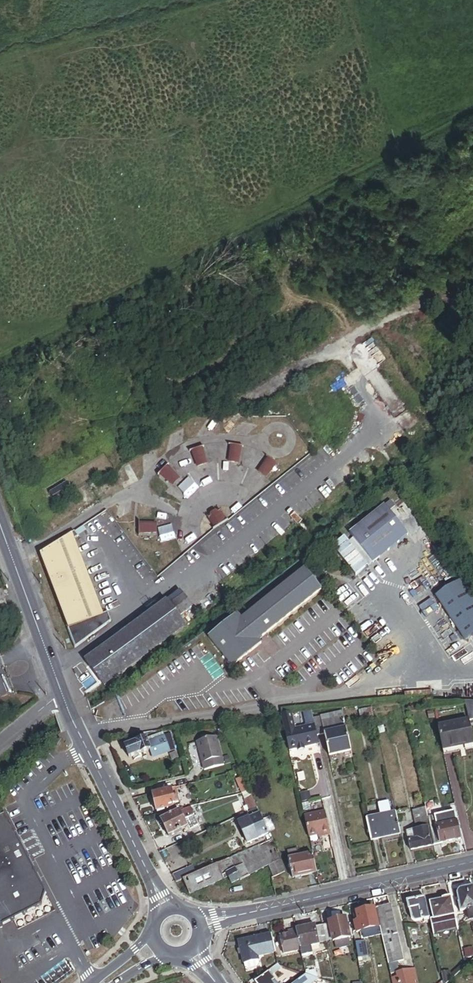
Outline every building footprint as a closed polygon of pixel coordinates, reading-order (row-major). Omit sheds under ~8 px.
[(203,418),(199,414),(192,420),(196,424),(198,422),(200,423),(202,421),(201,420),(203,418)] [(241,451),(232,449),(231,455),(234,456),(234,457),(237,458),(237,456),(240,456),(241,451)] [(204,457),(202,452),(194,455),(195,460),(198,459),(199,460),(202,459),(201,458),(204,457)] [(271,472),(274,467),(267,462),(263,466),(266,468),(265,469),(267,471),(269,470),(271,472)] [(214,478),(228,478),(227,465),(214,465),(214,478)] [(173,474),(169,470),(163,476),(167,480),(169,478),(170,479),(172,477),(171,476),(173,474)] [(253,496),(269,485),(263,477),(248,488),(253,496)] [(351,533),(355,538),(375,563),(410,534),(390,511),(396,506),(391,500),(351,533)] [(227,522),(220,510),(208,518),(215,530),(227,522)] [(103,616),(75,543),(75,541),(78,538),(74,533),(40,556),(75,649),(111,623),(108,614),(103,616)] [(371,567),(375,563),(355,538),(350,542),(371,567)] [(321,591),(304,569),(241,619),(237,614),(208,637),(231,666),(261,643),(258,640),(321,591)] [(463,643),(472,636),(472,601),(459,581),(433,598),(463,643)] [(185,628),(183,626),(219,600),(213,593),(200,602),(199,601),(189,608),(173,586),(157,597),(162,604),(148,615),(85,660),(103,686),(185,628)] [(143,608),(148,615),(162,604),(157,597),(143,608)] [(3,613),(9,611),(5,601),(0,602),(0,605),(3,613)] [(373,713),(360,716),(363,728),(375,725),(373,713)] [(287,736),(296,734),(293,719),(283,721),(287,736)] [(331,760),(351,756),(343,719),(315,724),(316,729),(318,740),(327,738),(331,760)] [(472,744),(472,741),(469,723),(438,729),(443,751),(472,744)] [(320,749),(318,740),(316,729),(296,734),(287,736),(291,755),(299,753),(306,752),(320,749)] [(160,734),(145,741),(150,751),(153,760),(168,753),(160,734)] [(204,771),(223,766),(216,738),(197,743),(204,771)] [(392,746),(400,744),(399,738),(390,740),(392,746)] [(129,760),(150,751),(145,741),(125,749),(129,760)] [(240,794),(248,793),(242,779),(234,781),(240,794)] [(158,814),(176,809),(175,805),(179,804),(175,789),(153,795),(158,814)] [(244,803),(253,799),(250,793),(240,796),(244,803)] [(248,813),(257,809),(253,799),(244,803),(246,809),(244,810),(246,814),(248,813)] [(382,818),(393,815),(390,801),(379,804),(382,818)] [(414,810),(416,816),(428,814),(427,808),(414,810)] [(247,844),(269,835),(257,809),(248,813),(251,820),(239,826),(247,844)] [(181,813),(184,820),(194,816),(192,810),(181,813)] [(184,820),(181,813),(180,811),(166,818),(160,821),(169,839),(188,829),(184,820)] [(305,818),(310,839),(318,837),(322,836),(322,838),(330,836),(325,813),(305,818)] [(442,845),(461,841),(456,813),(436,818),(442,845)] [(372,842),(401,835),(397,814),(393,815),(382,818),(368,821),(372,842)] [(428,829),(431,828),(429,819),(428,814),(416,816),(419,831),(428,829)] [(4,815),(0,817),(0,923),(1,925),(23,913),(41,904),(44,892),(40,884),(4,815)] [(435,846),(442,845),(436,818),(429,819),(431,828),(435,846)] [(412,851),(432,847),(428,829),(419,831),(413,832),(415,841),(411,842),(410,842),(412,851)] [(241,882),(271,868),(276,879),(286,874),(271,841),(231,860),(237,875),(240,881),(241,882)] [(293,880),(318,875),(314,855),(289,860),(293,880)] [(190,896),(229,878),(237,875),(231,860),(197,875),(189,878),(183,881),(190,896)] [(189,878),(197,875),(194,868),(186,871),(189,878)] [(183,881),(189,878),(186,871),(173,877),(176,885),(183,881)] [(240,881),(237,875),(229,878),(232,885),(240,881)] [(44,882),(40,884),(44,892),(41,904),(23,913),(26,920),(43,912),(49,892),(44,882)] [(472,922),(472,889),(459,892),(457,898),(461,914),(468,912),(471,922),(472,922)] [(434,921),(455,917),(451,899),(442,901),(443,902),(431,905),(434,921)] [(426,922),(431,921),(426,900),(407,904),(409,913),(410,913),(412,920),(416,924),(426,922)] [(393,955),(400,953),(396,938),(399,938),(392,909),(389,908),(380,910),(379,913),(388,947),(385,948),(389,966),(395,965),(393,955)] [(362,933),(379,930),(375,912),(357,915),(358,921),(359,925),(355,925),(357,934),(362,933)] [(434,936),(458,930),(455,917),(434,921),(431,922),(431,923),(434,936)] [(331,927),(324,928),(328,943),(334,942),(334,945),(336,944),(337,951),(339,951),(341,952),(348,950),(351,947),(350,941),(351,941),(347,920),(330,924),(331,927)] [(320,947),(320,945),(328,943),(324,928),(316,930),(316,928),(297,932),(297,933),(301,951),(312,948),(320,947)] [(364,940),(380,937),(379,930),(362,933),(364,940)] [(434,936),(435,939),(459,934),(458,930),(434,936)] [(301,951),(297,933),(289,935),(290,938),(281,940),(285,958),(302,954),(301,951)] [(259,957),(277,954),(273,937),(242,944),(243,952),(244,957),(246,966),(256,964),(254,958),(259,957)] [(405,963),(399,938),(396,938),(400,953),(393,955),(395,965),(405,963)] [(303,960),(314,958),(312,948),(301,951),(302,954),(303,960)] [(340,959),(350,957),(348,950),(341,952),(339,951),(340,959)] [(256,964),(246,966),(247,970),(250,972),(259,970),(261,968),(259,957),(254,958),(256,964)] [(451,978),(452,982),(468,968),(467,964),(451,978)] [(272,971),(274,975),(281,970),(279,966),(272,971)] [(274,975),(272,971),(256,982),(280,982),(274,975)] [(411,980),(418,979),(417,971),(410,973),(411,980)] [(451,978),(449,972),(443,973),(445,982),(446,982),(451,982),(452,982),(451,978)] [(418,979),(411,980),(410,973),(397,976),(398,979),(392,980),(393,982),(419,982),(418,979)]
